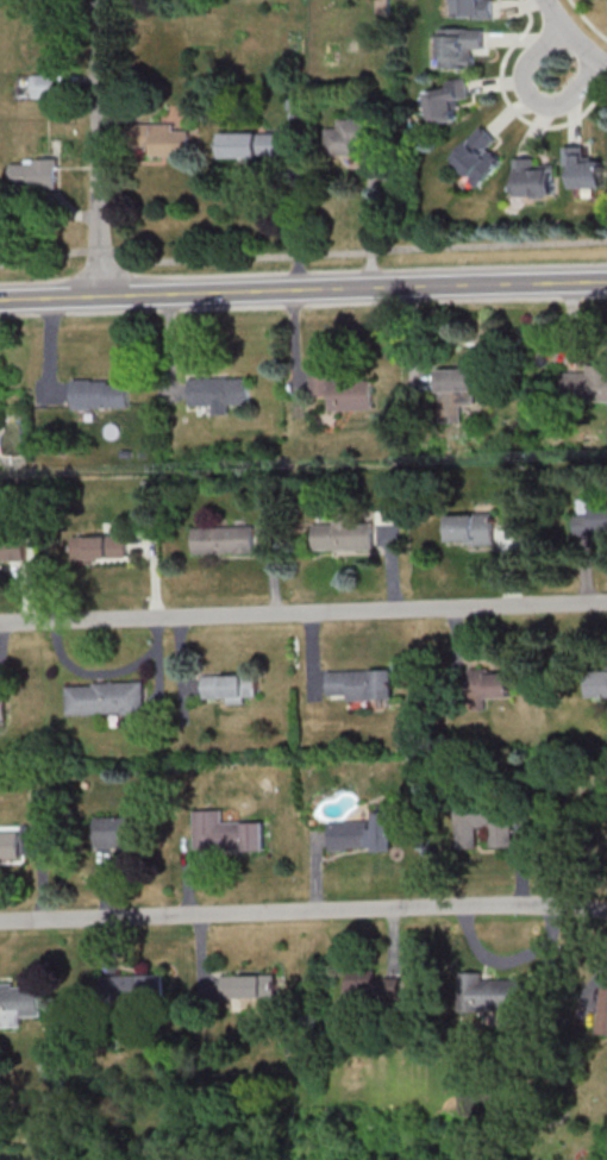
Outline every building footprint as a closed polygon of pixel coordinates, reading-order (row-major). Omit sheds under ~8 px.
[(490,19),(490,0),(455,0),(455,19),(490,19)] [(472,51),(483,51),(483,30),(440,30),(440,70),(472,70),(472,51)] [(58,76),(34,76),(34,99),(58,99),(58,76)] [(460,123),(457,103),(469,101),(466,80),(446,83),(446,89),(426,92),(430,127),(460,123)] [(325,130),(325,157),(364,157),(364,146),(379,146),(380,122),(338,121),(338,130),(325,130)] [(131,128),(131,150),(150,150),(150,159),(184,159),(184,128),(131,128)] [(488,151),(495,143),(481,129),(450,160),(477,188),(501,164),(488,151)] [(283,136),(220,136),(220,161),(283,161),(283,136)] [(584,164),(584,149),(568,149),(568,190),(603,190),(603,164),(584,164)] [(553,198),(553,171),(536,171),(536,161),(516,161),(517,198),(553,198)] [(13,163),(13,190),(58,190),(58,163),(13,163)] [(587,366),(587,374),(564,374),(564,403),(606,403),(606,366),(587,366)] [(438,371),(440,425),(461,424),(460,394),(496,393),(495,369),(438,371)] [(373,412),(373,378),(310,378),(310,398),(330,398),(330,412),(373,412)] [(187,406),(248,406),(248,379),(187,379),(187,406)] [(73,409),(128,410),(128,382),(73,381),(73,409)] [(606,540),(606,507),(574,507),(574,540),(606,540)] [(334,526),(312,526),(312,552),(373,552),(373,525),(352,525),(352,514),(334,514),(334,526)] [(492,546),(492,516),(446,516),(446,546),(492,546)] [(192,528),(192,556),(252,556),(252,528),(192,528)] [(25,562),(25,536),(0,536),(0,563),(25,562)] [(124,561),(124,537),(71,537),(71,561),(124,561)] [(390,670),(326,672),(327,701),(390,699),(390,670)] [(606,697),(606,670),(586,670),(586,697),(606,697)] [(467,711),(484,711),(484,698),(508,698),(508,671),(467,672),(467,711)] [(201,675),(201,700),(256,700),(256,675),(201,675)] [(65,684),(65,715),(144,714),(143,683),(65,684)] [(498,802),(453,803),(453,849),(475,849),(475,829),(488,829),(488,848),(511,848),(511,816),(498,816),(498,802)] [(191,811),(191,851),(261,851),(261,822),(220,822),(220,811),(191,811)] [(388,813),(367,814),(367,822),(325,822),(325,851),(388,850),(388,813)] [(146,818),(95,818),(95,853),(146,853),(146,818)] [(19,861),(19,833),(0,833),(0,861),(19,861)] [(459,973),(459,1010),(538,1009),(538,978),(482,979),(482,972),(459,973)] [(162,999),(162,975),(99,976),(99,1000),(162,999)] [(271,997),(271,976),(217,976),(217,997),(271,997)] [(347,979),(347,1008),(399,1008),(399,979),(347,979)] [(23,1028),(23,1017),(40,1017),(40,982),(0,982),(0,1028),(23,1028)] [(603,988),(597,1041),(606,1042),(606,988),(603,988)]
